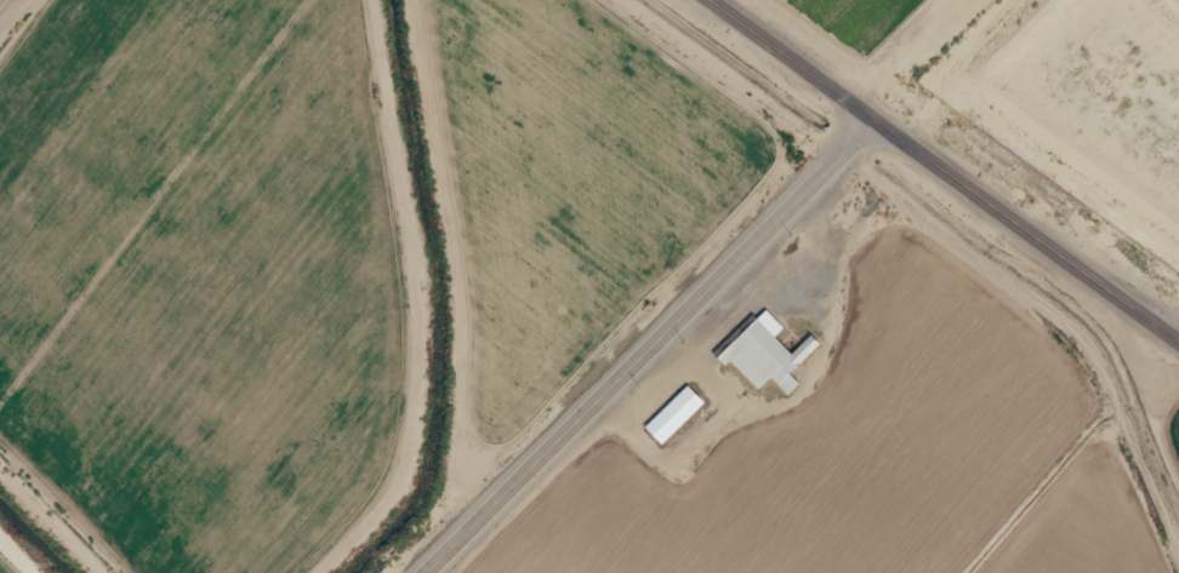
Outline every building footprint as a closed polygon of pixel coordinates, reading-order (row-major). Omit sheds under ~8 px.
[(664,442),(708,398),(689,380),(646,423),(664,442)]
